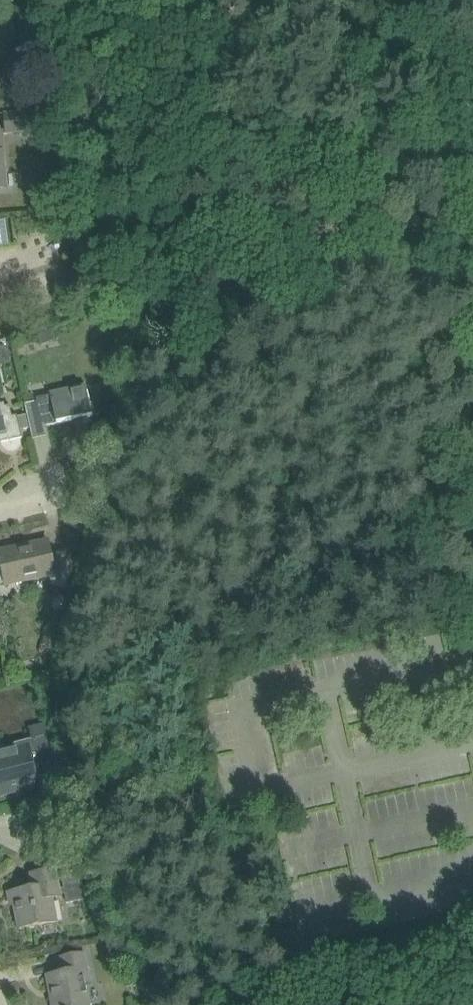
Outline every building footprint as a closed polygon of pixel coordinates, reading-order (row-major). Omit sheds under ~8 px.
[(5,113),(6,133),(55,129),(53,109),(5,113)] [(8,242),(7,218),(0,219),(0,243),(8,242)] [(39,331),(42,343),(55,340),(52,327),(39,331)] [(4,344),(0,346),(0,365),(1,365),(11,362),(12,351),(4,344)] [(86,385),(50,393),(43,395),(34,356),(16,360),(34,439),(59,433),(57,423),(92,415),(86,385)] [(0,436),(2,442),(22,437),(18,417),(17,414),(13,415),(10,404),(5,405),(4,401),(0,402),(0,436)] [(7,580),(7,584),(49,575),(53,584),(67,588),(69,579),(73,563),(69,550),(52,553),(50,540),(35,543),(35,547),(1,555),(4,570),(0,571),(0,572),(2,581),(7,580)] [(67,607),(69,601),(65,596),(59,594),(54,598),(52,604),(56,609),(62,611),(67,607)] [(53,732),(32,738),(36,753),(55,748),(53,732)] [(15,791),(24,789),(39,785),(29,744),(0,751),(0,795),(15,791)] [(60,863),(63,883),(64,889),(60,889),(56,869),(32,873),(35,887),(9,891),(11,905),(15,904),(20,929),(58,922),(54,898),(61,897),(61,895),(65,894),(67,904),(86,900),(83,886),(72,860),(54,863),(54,864),(60,863)] [(78,954),(59,957),(62,972),(48,975),(53,1004),(90,1004),(86,983),(90,983),(85,953),(78,954)]
